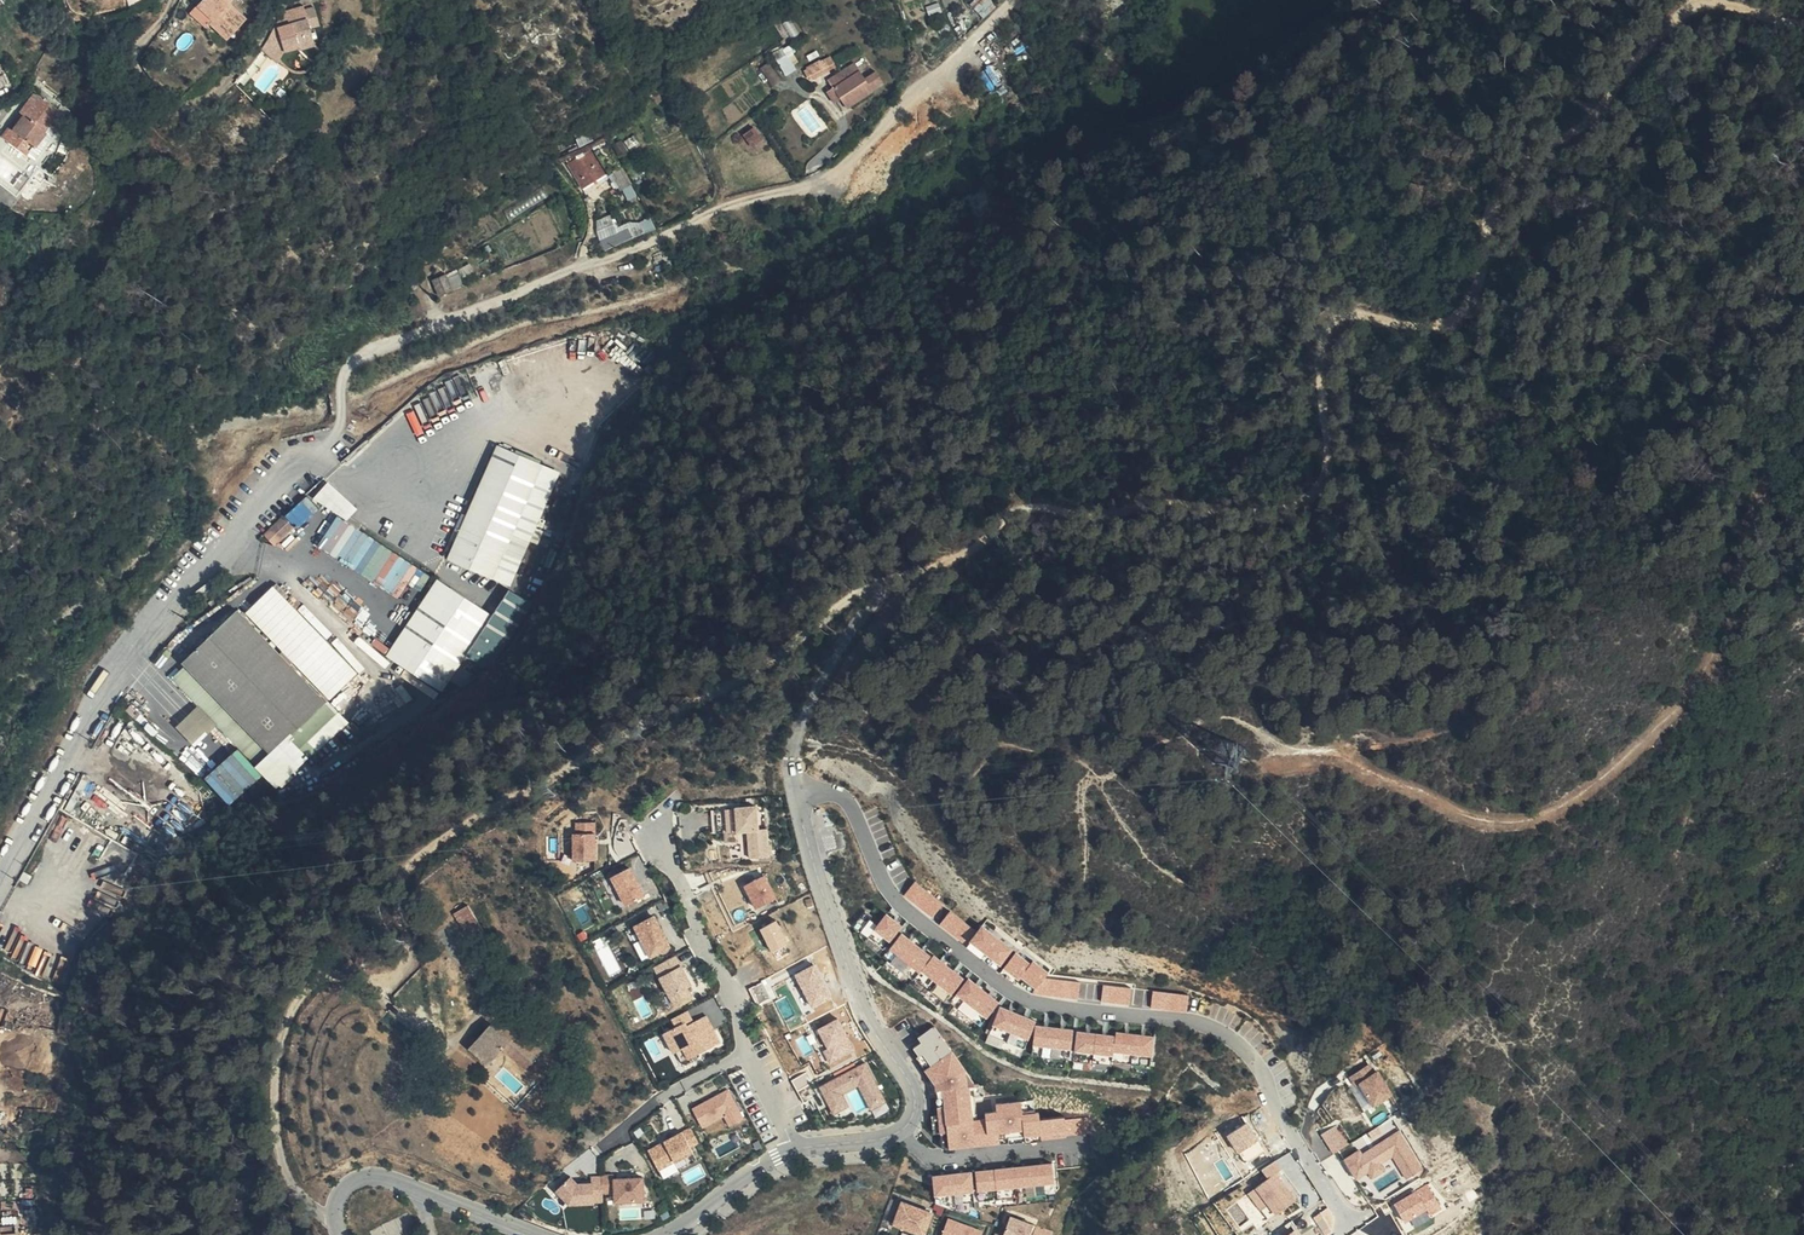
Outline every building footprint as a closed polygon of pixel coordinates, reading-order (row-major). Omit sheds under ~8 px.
[(203,9),(214,0),(196,0),(203,9)] [(200,11),(219,33),(240,13),(228,0),(214,0),(203,9),(200,11)] [(995,2),(993,0),(975,0),(972,3),(982,13),(995,2)] [(296,9),(297,15),(297,20),(277,21),(266,23),(268,42),(284,40),(285,46),(300,45),(299,30),(311,29),(308,8),(296,9)] [(301,52),(300,45),(285,46),(286,53),(301,52)] [(784,59),(779,50),(768,56),(774,65),(784,59)] [(833,55),(807,64),(812,77),(838,68),(833,55)] [(840,72),(842,74),(848,81),(838,88),(833,80),(820,89),(826,98),(837,113),(842,122),(871,102),(870,99),(880,92),(874,83),(863,90),(847,67),(840,72)] [(814,80),(810,74),(797,82),(801,88),(814,80)] [(848,81),(842,74),(833,80),(838,88),(848,81)] [(65,115),(59,110),(62,99),(63,93),(45,79),(18,117),(20,119),(13,129),(41,148),(51,132),(52,130),(65,115)] [(830,117),(837,113),(826,98),(820,102),(830,117)] [(612,146),(604,131),(594,139),(603,152),(612,146)] [(746,150),(748,149),(756,142),(750,134),(743,139),(739,141),(746,150)] [(612,146),(603,152),(599,154),(613,178),(625,171),(612,146)] [(613,178),(599,154),(596,149),(570,164),(587,193),(613,178)] [(613,213),(595,219),(604,247),(657,230),(652,215),(617,226),(613,213)] [(435,284),(440,297),(454,294),(456,293),(451,280),(450,276),(435,284)] [(451,280),(456,293),(468,289),(463,276),(451,280)] [(422,442),(410,432),(401,443),(411,452),(422,442)] [(500,446),(495,459),(522,472),(528,459),(500,446)] [(526,476),(480,456),(431,568),(475,588),(526,476)] [(345,521),(358,507),(330,480),(317,493),(345,521)] [(316,543),(401,594),(409,581),(421,589),(432,571),(334,513),(316,543)] [(276,542),(267,530),(247,546),(259,557),(276,542)] [(247,610),(330,699),(366,666),(336,635),(333,638),(279,580),(247,610)] [(420,591),(369,668),(422,704),(474,627),(420,591)] [(332,729),(223,618),(170,669),(174,673),(161,686),(244,770),(257,757),(260,761),(279,780),(332,729)] [(180,706),(168,713),(174,724),(186,717),(180,706)] [(204,769),(185,764),(181,778),(198,783),(204,769)] [(748,829),(750,857),(771,855),(770,827),(762,827),(761,805),(712,807),(714,831),(748,829)] [(599,859),(598,820),(574,820),(575,859),(599,859)] [(612,873),(626,904),(646,895),(633,864),(612,873)] [(767,873),(745,883),(756,908),(779,897),(767,873)] [(917,879),(904,893),(932,917),(945,903),(917,879)] [(94,940),(110,909),(86,896),(70,927),(94,940)] [(468,937),(484,929),(471,903),(455,911),(468,937)] [(950,909),(940,924),(968,942),(977,927),(950,909)] [(856,928),(873,934),(879,917),(862,911),(856,928)] [(875,927),(891,940),(904,924),(888,911),(875,927)] [(657,913),(635,923),(651,956),(673,946),(657,913)] [(780,916),(760,928),(774,951),(793,940),(780,916)] [(970,944),(1004,962),(1015,943),(980,924),(970,944)] [(891,945),(952,994),(965,977),(905,928),(891,945)] [(641,957),(648,955),(643,939),(636,941),(641,957)] [(1005,965),(1036,988),(1049,971),(1018,948),(1005,965)] [(677,955),(654,963),(658,973),(681,965),(677,955)] [(908,972),(913,965),(897,955),(892,962),(908,972)] [(817,961),(796,972),(813,1007),(834,996),(817,961)] [(674,1006),(697,995),(683,965),(660,975),(674,1006)] [(1038,991),(1079,999),(1082,983),(1041,974),(1038,991)] [(957,992),(966,998),(960,1006),(982,1023),(1000,998),(969,975),(957,992)] [(1102,1001),(1131,1004),(1133,986),(1105,983),(1102,1001)] [(1153,990),(1152,1008),(1189,1009),(1190,991),(1153,990)] [(993,1021),(1030,1038),(1038,1019),(1002,1003),(993,1021)] [(723,1041),(709,1012),(695,1019),(690,1008),(673,1016),(677,1025),(664,1031),(674,1051),(684,1046),(690,1057),(723,1041)] [(834,1061),(857,1049),(840,1016),(817,1028),(834,1061)] [(484,1039),(479,1035),(464,1051),(485,1070),(500,1053),(509,1043),(529,1063),(540,1050),(504,1017),(490,1031),(492,1032),(484,1039)] [(917,1035),(919,1058),(937,1089),(939,1111),(933,1115),(934,1131),(948,1130),(949,1147),(1000,1142),(999,1130),(1024,1128),(1027,1133),(1040,1132),(1043,1137),(1068,1135),(1066,1114),(1043,1116),(1039,1109),(1023,1111),(1022,1098),(1008,1099),(989,1110),(985,1111),(986,1118),(975,1118),(972,1080),(939,1023),(917,1035)] [(993,1024),(987,1041),(1007,1048),(1010,1040),(1020,1043),(1023,1035),(993,1024)] [(1035,1025),(1035,1045),(1075,1045),(1075,1025),(1035,1025)] [(1154,1056),(1156,1035),(1077,1027),(1075,1048),(1154,1056)] [(486,1028),(479,1035),(484,1039),(492,1032),(490,1031),(486,1028)] [(509,1043),(500,1053),(522,1071),(529,1063),(509,1043)] [(870,1059),(856,1065),(874,1108),(887,1102),(870,1059)] [(1390,1095),(1375,1062),(1348,1074),(1363,1107),(1390,1095)] [(846,1092),(866,1083),(858,1065),(819,1083),(833,1113),(852,1105),(846,1092)] [(726,1116),(730,1126),(746,1118),(731,1087),(693,1105),(703,1126),(726,1116)] [(1068,1118),(1069,1134),(1090,1132),(1089,1116),(1068,1118)] [(1391,1117),(1338,1150),(1344,1160),(1397,1127),(1391,1117)] [(1338,1122),(1322,1133),(1333,1151),(1350,1140),(1338,1122)] [(664,1177),(679,1169),(675,1159),(702,1146),(693,1125),(649,1145),(664,1177)] [(1403,1129),(1345,1158),(1356,1179),(1369,1172),(1372,1178),(1388,1170),(1384,1162),(1395,1157),(1406,1178),(1423,1169),(1403,1129)] [(1262,1169),(1268,1176),(1251,1190),(1274,1217),(1297,1197),(1276,1173),(1284,1167),(1276,1158),(1262,1169)] [(935,1193),(1056,1182),(1054,1161),(933,1172),(935,1193)] [(604,1174),(592,1174),(592,1179),(562,1181),(563,1204),(605,1202),(604,1174)] [(607,1201),(615,1201),(614,1175),(606,1175),(607,1201)] [(646,1175),(616,1176),(616,1201),(647,1200),(646,1175)] [(1405,1221),(1427,1208),(1431,1215),(1444,1207),(1429,1181),(1394,1202),(1405,1221)] [(893,1196),(886,1219),(895,1221),(901,1198),(893,1196)] [(900,1200),(895,1226),(929,1233),(934,1207),(900,1200)] [(1010,1215),(1003,1234),(1031,1234),(1034,1226),(1010,1215)] [(984,1228),(948,1216),(942,1234),(981,1234),(984,1228)]
